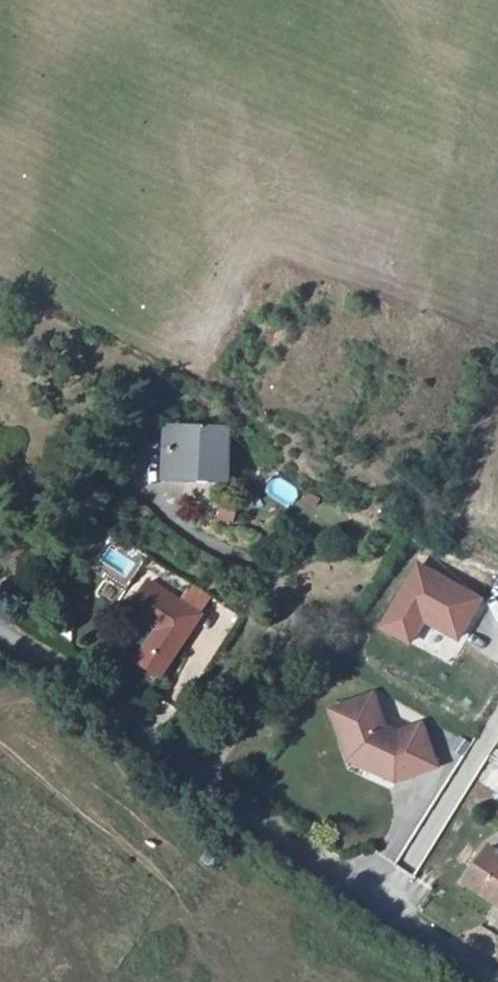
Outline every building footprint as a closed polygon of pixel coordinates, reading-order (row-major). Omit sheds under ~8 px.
[(223,478),(225,433),(169,431),(168,476),(223,478)] [(263,492),(288,509),(300,490),(275,474),(263,492)] [(481,600),(418,566),(383,626),(412,642),(426,619),(459,637),(481,600)] [(199,616),(147,584),(130,613),(157,633),(139,663),(162,677),(199,616)] [(374,696),(330,712),(349,763),(363,757),(389,767),(397,781),(438,766),(422,724),(399,733),(386,728),(374,696)] [(496,903),(497,905),(497,853),(489,847),(468,881),(466,884),(497,900),(496,903)]
